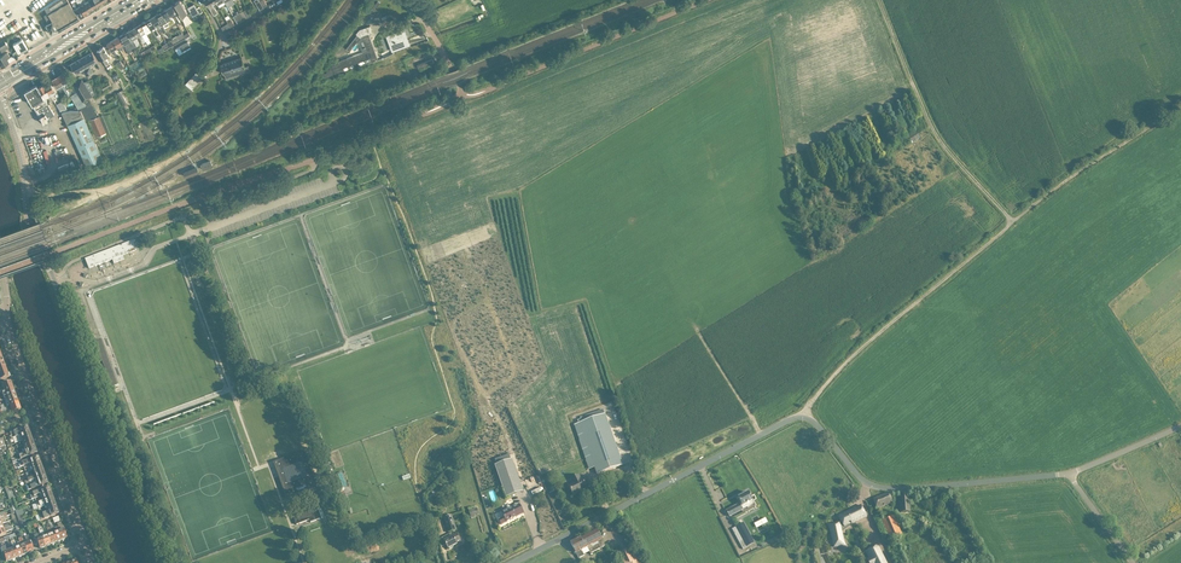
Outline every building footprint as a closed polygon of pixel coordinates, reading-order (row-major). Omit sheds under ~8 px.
[(57,29),(78,17),(68,0),(55,0),(44,7),(47,13),(44,15),(48,23),(53,21),(57,29)] [(77,3),(84,14),(88,11),(83,3),(82,0),(76,0),(76,1),(77,3)] [(83,3),(88,11),(93,8),(88,0),(82,0),(83,3)] [(97,6),(94,0),(88,0),(93,8),(97,6)] [(173,4),(173,5),(178,13),(182,20),(184,18),(183,16),(187,14),(187,13),(184,8),(185,7),(183,3),(182,4),(180,0),(175,3),(176,4),(174,5),(173,4)] [(213,4),(216,2),(215,0),(205,0),(214,15),(218,12),(213,4)] [(264,8),(259,0),(255,0),(257,3),(256,3),(260,10),(264,8)] [(79,16),(84,14),(77,3),(76,1),(72,4),(74,8),(79,16)] [(193,16),(199,12),(194,4),(188,7),(193,16)] [(173,5),(168,7),(177,23),(180,22),(176,14),(178,13),(173,5)] [(168,7),(163,10),(172,26),(177,23),(168,7)] [(244,19),(251,15),(248,8),(241,12),(244,19)] [(163,10),(157,14),(162,22),(163,22),(167,29),(172,26),(163,10)] [(162,23),(162,22),(157,14),(152,17),(159,29),(159,30),(161,28),(164,33),(167,31),(162,23)] [(157,30),(159,29),(152,17),(147,20),(156,36),(159,34),(157,30)] [(142,22),(147,31),(149,30),(153,37),(156,36),(147,20),(142,22)] [(48,23),(46,25),(51,33),(57,29),(53,21),(48,23)] [(145,32),(147,31),(142,22),(137,25),(146,41),(149,39),(145,32)] [(231,27),(228,23),(221,27),(224,31),(231,27)] [(137,25),(133,28),(138,36),(139,35),(143,42),(146,41),(137,25)] [(370,26),(368,26),(360,29),(356,34),(357,35),(345,49),(349,52),(361,36),(366,51),(338,61),(338,63),(331,65),(324,73),(326,77),(377,59),(368,34),(372,32),(370,26)] [(136,37),(138,36),(133,28),(128,31),(132,38),(137,46),(140,44),(136,37)] [(410,44),(404,29),(387,36),(393,50),(410,44)] [(123,34),(120,35),(126,45),(128,48),(130,51),(132,50),(131,49),(130,47),(135,44),(134,43),(131,39),(132,38),(128,31),(127,31),(126,30),(122,33),(123,34)] [(120,35),(114,39),(118,46),(120,49),(125,46),(126,45),(120,35)] [(22,50),(24,53),(29,50),(22,39),(13,44),(18,53),(22,50)] [(115,50),(114,50),(113,49),(118,46),(114,39),(107,43),(114,55),(117,53),(115,50)] [(100,48),(97,50),(108,69),(112,67),(106,57),(109,55),(108,54),(105,47),(104,46),(103,46),(102,46),(100,47),(100,48)] [(98,61),(92,51),(68,65),(70,70),(73,68),(76,73),(83,69),(86,75),(93,71),(90,66),(98,61)] [(1,66),(9,62),(7,58),(10,57),(7,52),(0,56),(0,64),(1,66)] [(245,66),(242,57),(220,64),(224,74),(235,70),(237,76),(251,72),(249,65),(245,66)] [(433,62),(432,59),(417,65),(418,68),(433,62)] [(185,83),(193,90),(194,90),(192,89),(204,76),(206,77),(198,70),(185,83)] [(58,75),(67,89),(69,92),(69,96),(71,96),(73,94),(69,88),(67,84),(68,83),(67,82),(70,81),(64,72),(58,75)] [(69,92),(67,89),(58,75),(52,79),(59,91),(63,89),(68,97),(69,96),(69,92)] [(77,92),(83,102),(83,101),(95,94),(87,80),(84,82),(82,79),(81,78),(79,79),(80,80),(73,84),(77,92)] [(108,80),(101,85),(103,90),(111,85),(108,80)] [(120,91),(117,93),(123,105),(127,102),(120,91)] [(86,105),(83,101),(83,102),(77,92),(73,94),(71,96),(79,109),(86,105)] [(57,94),(45,101),(50,108),(62,101),(57,94)] [(62,101),(50,108),(55,116),(67,109),(62,101)] [(67,109),(55,116),(60,125),(72,118),(67,109)] [(100,116),(89,121),(97,137),(107,133),(100,116)] [(920,138),(916,132),(908,137),(912,143),(920,138)] [(210,160),(201,164),(203,170),(213,166),(210,160)] [(196,167),(183,172),(185,177),(199,171),(197,166),(196,167)] [(135,240),(85,259),(86,259),(89,268),(112,259),(114,264),(125,259),(123,255),(136,250),(133,242),(136,241),(135,240)] [(101,340),(96,342),(112,388),(114,388),(118,386),(101,340)] [(0,380),(9,377),(7,373),(6,370),(0,372),(0,379),(0,380)] [(1,390),(2,393),(13,389),(11,382),(2,385),(3,389),(1,390)] [(16,396),(13,389),(2,393),(5,400),(16,396)] [(5,400),(7,407),(18,403),(16,396),(5,400)] [(18,403),(7,407),(4,408),(1,409),(4,416),(8,414),(7,411),(11,409),(12,413),(21,410),(18,403)] [(579,423),(575,425),(582,447),(587,445),(595,467),(597,474),(623,465),(605,414),(603,409),(582,417),(584,422),(579,423)] [(27,427),(10,433),(12,436),(11,436),(11,438),(29,432),(28,429),(27,427)] [(29,432),(11,438),(13,438),(15,443),(15,444),(22,441),(31,438),(30,436),(30,435),(29,432)] [(22,443),(16,446),(17,448),(33,443),(32,441),(33,441),(32,438),(31,438),(22,441),(22,443)] [(33,443),(17,448),(19,454),(24,452),(35,448),(34,445),(33,445),(33,443)] [(24,452),(19,454),(21,459),(24,458),(25,461),(31,459),(31,458),(35,456),(34,454),(36,453),(36,452),(36,451),(35,448),(24,452)] [(304,451),(273,462),(287,499),(317,487),(304,451)] [(21,459),(18,460),(18,462),(19,464),(20,467),(29,464),(30,466),(40,462),(39,462),(40,461),(39,459),(38,458),(34,459),(33,459),(31,459),(25,461),(24,458),(21,459)] [(523,491),(520,482),(512,459),(495,465),(502,485),(506,497),(523,491)] [(30,466),(24,468),(25,471),(28,470),(29,472),(42,467),(41,465),(40,464),(40,462),(30,466)] [(29,472),(25,473),(27,479),(43,473),(43,471),(43,470),(42,467),(29,472)] [(344,471),(338,473),(346,495),(351,493),(344,471)] [(24,480),(24,481),(24,482),(24,483),(25,484),(25,485),(26,485),(27,485),(46,478),(45,475),(44,475),(43,473),(27,479),(25,480),(24,480)] [(344,491),(343,489),(338,474),(331,477),(337,491),(338,494),(337,494),(338,497),(345,494),(344,491)] [(569,486),(573,495),(579,492),(579,491),(587,487),(582,479),(581,480),(579,475),(571,479),(573,483),(569,486)] [(46,478),(27,485),(29,491),(43,485),(47,483),(47,482),(47,481),(46,478)] [(34,498),(51,492),(50,490),(49,489),(49,488),(45,489),(44,489),(30,494),(31,498),(34,497),(34,498)] [(13,490),(10,492),(7,493),(9,499),(12,498),(16,497),(13,490)] [(36,504),(52,498),(52,496),(52,495),(51,492),(34,498),(36,504)] [(753,501),(748,493),(739,498),(741,503),(726,511),(729,517),(743,509),(741,507),(743,506),(747,504),(749,503),(753,501)] [(889,493),(874,499),(877,508),(881,506),(892,502),(890,496),(889,493)] [(910,512),(909,494),(900,495),(901,513),(910,512)] [(38,509),(40,508),(55,503),(54,500),(53,500),(52,498),(36,504),(38,509)] [(39,515),(56,509),(55,507),(56,506),(55,503),(45,506),(40,508),(41,511),(39,511),(40,514),(39,515)] [(507,509),(501,512),(504,517),(499,520),(501,525),(524,513),(519,505),(508,510),(507,509)] [(866,516),(861,505),(839,516),(841,522),(840,523),(840,522),(836,523),(833,523),(831,524),(829,524),(828,524),(829,525),(829,527),(830,528),(830,530),(831,532),(831,534),(832,535),(832,539),(833,542),(834,547),(844,545),(842,535),(841,531),(852,523),(852,524),(866,516)] [(471,517),(480,514),(478,508),(469,511),(471,517)] [(57,510),(56,509),(39,515),(41,520),(58,514),(58,513),(58,510),(57,510)] [(294,517),(296,525),(310,520),(311,522),(320,519),(317,510),(312,512),(311,510),(294,517)] [(449,532),(456,530),(456,528),(451,515),(444,518),(449,532)] [(894,516),(882,521),(890,540),(902,535),(894,516)] [(63,526),(62,525),(61,522),(57,524),(58,527),(56,528),(61,541),(64,539),(65,539),(67,538),(65,534),(66,533),(63,526)] [(53,525),(50,527),(56,542),(58,541),(59,542),(61,541),(56,528),(54,528),(53,525)] [(0,531),(0,537),(6,535),(5,532),(13,529),(11,526),(10,527),(0,531)] [(47,536),(51,545),(54,544),(54,543),(56,542),(50,527),(46,528),(49,535),(47,536)] [(45,546),(47,545),(48,546),(51,545),(47,536),(45,537),(42,528),(38,529),(40,534),(41,537),(42,537),(45,546)] [(605,546),(597,529),(571,543),(579,558),(584,555),(584,554),(589,551),(591,555),(593,554),(592,553),(605,546)] [(44,547),(45,546),(42,537),(41,537),(40,534),(34,536),(35,540),(33,541),(35,545),(37,544),(37,546),(38,545),(40,548),(41,548),(42,548),(44,547)] [(450,549),(453,547),(453,546),(457,544),(461,542),(458,534),(454,536),(453,536),(444,541),(448,549),(449,548),(450,549)] [(32,546),(35,545),(33,541),(31,542),(28,535),(25,536),(26,540),(23,542),(24,544),(28,553),(29,553),(30,553),(32,552),(32,551),(33,551),(32,548),(33,547),(32,546)] [(750,536),(739,542),(743,549),(754,542),(750,536)] [(8,561),(9,561),(12,560),(8,550),(6,551),(4,545),(3,545),(2,542),(5,541),(4,538),(3,538),(0,539),(0,546),(1,549),(1,551),(3,557),(5,558),(6,562),(8,561)] [(26,554),(28,553),(24,544),(23,542),(22,538),(18,539),(20,542),(18,543),(23,556),(26,555),(26,554)] [(14,541),(11,542),(17,557),(19,557),(20,557),(23,556),(18,543),(16,544),(14,541)] [(17,557),(11,542),(8,543),(10,550),(8,550),(12,560),(15,559),(15,558),(17,557)] [(619,553),(624,562),(638,562),(637,560),(638,560),(632,547),(619,553)] [(866,552),(869,558),(872,562),(887,562),(880,550),(872,555),(869,550),(866,552)]
